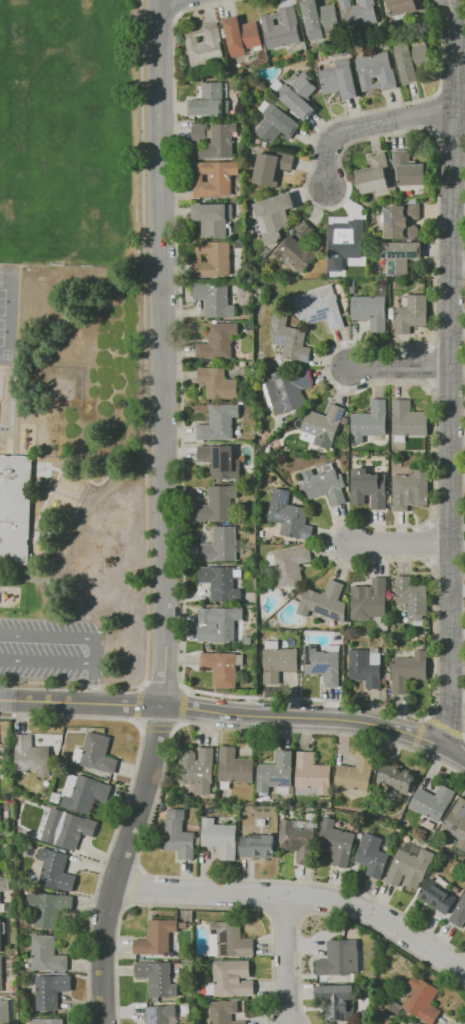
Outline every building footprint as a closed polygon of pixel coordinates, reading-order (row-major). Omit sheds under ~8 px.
[(301,1),(306,0),(316,0),(318,7),(336,4),(341,32),(323,36),(324,38),(309,41),(301,1)] [(344,24),(339,0),(351,0),(352,5),(360,4),(359,0),(375,0),(376,4),(374,5),(378,23),(358,27),(357,22),(344,24)] [(386,16),(383,0),(422,0),(425,12),(411,15),(411,11),(386,16)] [(261,16),(280,12),(280,8),(295,5),(299,24),(297,24),(301,42),(267,49),(261,16)] [(223,19),(238,16),(240,25),(258,22),(263,45),(246,49),(247,55),(231,58),(223,19)] [(184,33),(203,30),(202,25),(219,22),(223,42),(222,42),(225,61),(205,65),(204,63),(191,66),(184,33)] [(395,51),(427,43),(431,59),(416,62),(420,80),(403,84),(395,51)] [(398,88),(383,91),(382,87),(364,91),(356,58),(389,50),(398,88)] [(319,70),(350,63),(358,96),(343,100),(341,90),(324,94),(319,70)] [(306,121),(276,94),(286,83),(287,84),(296,74),(299,76),(305,70),(315,79),(313,82),(318,87),(306,100),(317,110),(306,121)] [(189,99),(202,99),(202,82),(224,82),(224,99),(230,99),(230,115),(189,115),(189,99)] [(258,108),(265,99),(270,104),(263,112),(258,108)] [(301,125),(291,137),(283,131),(273,144),(255,130),(266,117),(263,114),(272,102),(301,125)] [(207,124),(191,123),(191,139),(206,140),(207,124)] [(211,123),(237,123),(237,132),(233,132),(233,157),(198,157),(198,147),(209,147),(209,142),(211,142),(211,123)] [(277,188),(253,182),(260,149),(277,153),(278,151),(295,155),(292,171),(281,168),(277,188)] [(393,150),(410,150),(410,160),(416,160),(416,164),(429,164),(429,184),(414,185),(397,186),(397,167),(394,168),(393,150)] [(357,170),(372,167),(369,156),(386,152),(389,168),(387,169),(390,182),(388,183),(389,188),(363,194),(357,170)] [(198,162),(239,162),(239,174),(231,174),(231,195),(219,195),(219,197),(194,197),(194,182),(198,182),(198,162)] [(253,204),(292,192),(296,206),(286,209),(291,226),(280,230),(282,237),(277,242),(265,245),(253,204)] [(384,238),(384,207),(389,208),(389,205),(401,205),(401,203),(420,203),(420,218),(411,218),(411,225),(417,225),(417,227),(418,227),(418,236),(416,236),(416,239),(384,238)] [(192,204),(232,204),(232,219),(227,219),(227,238),(202,238),(202,219),(192,219),(192,204)] [(328,224),(349,224),(349,221),(366,221),(366,253),(344,253),(344,271),(328,271),(328,224)] [(270,253),(289,233),(303,245),(309,238),(322,250),(302,272),(283,256),(279,261),(270,253)] [(197,242),(231,242),(231,275),(220,275),(220,277),(193,277),(193,262),(197,262),(197,242)] [(381,242),(422,243),(422,259),(409,258),(409,276),(381,275),(381,242)] [(193,281),(235,281),(235,294),(229,294),(229,305),(235,305),(235,317),(205,317),(205,298),(193,298),(193,281)] [(336,285),(342,282),(345,291),(339,293),(336,285)] [(293,296),(333,283),(342,311),(340,311),(345,326),(331,331),(327,318),(307,324),(306,319),(301,320),(293,296)] [(397,307),(407,307),(408,295),(428,295),(428,326),(411,325),(411,334),(396,334),(397,307)] [(351,296),(387,297),(387,331),(370,330),(370,320),(351,319),(351,296)] [(208,323),(238,323),(238,335),(233,335),(233,358),(195,358),(195,343),(208,343),(208,323)] [(309,362),(283,357),(285,345),(271,343),(275,324),(306,330),(303,346),(312,347),(309,362)] [(197,367),(226,367),(226,379),(238,379),(238,398),(206,398),(206,382),(197,382),(197,367)] [(263,383),(273,379),(272,374),(281,372),(282,377),(308,369),(313,386),(301,390),(306,406),(277,415),(274,405),(270,407),(263,383)] [(352,413),(371,413),(371,399),(386,399),(386,435),(364,435),(364,442),(352,442),(352,413)] [(394,399),(411,399),(411,412),(428,412),(428,435),(394,435),(394,399)] [(346,408),(329,451),(313,444),(317,435),(301,429),(309,409),(326,416),(332,402),(346,408)] [(210,404),(240,404),(240,417),(234,417),(234,439),(197,439),(197,424),(210,424),(210,404)] [(197,445),(235,445),(235,460),(233,460),(233,468),(240,468),(240,479),(213,479),(213,460),(197,460),(197,445)] [(30,564),(0,563),(0,453),(18,454),(34,454),(30,564)] [(309,499),(301,472),(312,469),(315,475),(323,473),(321,464),(332,460),(334,468),(336,468),(338,475),(343,473),(347,487),(342,488),(346,502),(333,506),(328,493),(309,499)] [(387,509),(372,509),(371,494),(366,494),(366,504),(352,505),(351,468),(368,468),(368,474),(387,474),(387,509)] [(393,475),(415,475),(415,469),(431,468),(432,504),(424,504),(423,506),(417,506),(415,504),(408,504),(408,511),(393,511),(393,475)] [(209,485),(237,485),(237,498),(234,498),(234,520),(195,520),(195,504),(209,504),(209,485)] [(274,487),(290,489),(287,504),(306,507),(305,513),(308,514),(306,523),(313,525),(311,540),(280,535),(282,522),(268,520),(274,487)] [(213,525),(236,525),(236,560),(200,560),(200,544),(213,544),(213,525)] [(275,552),(310,546),(312,561),(300,563),(304,583),(281,587),(275,552)] [(199,566),(233,566),(233,568),(242,568),(242,576),(240,576),(240,601),(211,601),(211,582),(199,582),(199,566)] [(396,575),(411,575),(411,584),(427,584),(427,616),(408,616),(408,603),(396,603),(396,575)] [(387,613),(352,613),(352,590),(368,590),(368,577),(387,577),(387,613)] [(306,587),(322,593),(323,591),(325,592),(330,578),(344,584),(338,600),(345,603),(349,605),(347,610),(342,623),(311,611),(309,616),(297,611),(306,587)] [(216,608),(243,608),(243,620),(235,620),(235,643),(199,643),(199,625),(214,625),(214,624),(216,624),(216,608)] [(413,626),(413,617),(424,617),(424,626),(413,626)] [(254,636),(254,644),(242,644),(242,636),(254,636)] [(279,640),(279,648),(266,648),(266,639),(279,640)] [(305,645),(318,645),(318,651),(327,651),(327,645),(339,645),(339,687),(325,687),(325,674),(305,674),(305,645)] [(264,648),(298,648),(298,670),(282,670),(282,684),(264,684),(264,648)] [(350,649),(368,649),(368,661),(371,661),(371,648),(380,648),(380,688),(367,688),(367,681),(350,681),(350,649)] [(393,658),(415,658),(415,650),(427,650),(427,680),(406,680),(406,694),(393,694),(393,658)] [(201,652),(237,652),(237,654),(243,654),(243,665),(237,665),(237,687),(213,687),(213,666),(201,666),(201,652)] [(115,775),(72,762),(77,747),(83,749),(89,730),(112,737),(106,757),(119,760),(115,775)] [(16,734),(33,733),(33,746),(50,746),(51,776),(38,776),(38,769),(17,770),(16,734)] [(219,781),(220,745),(236,746),(235,758),(254,759),(254,782),(231,781),(231,782),(219,781)] [(214,747),(212,787),(178,785),(180,749),(193,749),(196,754),(196,761),(199,761),(199,746),(214,747)] [(259,764),(278,764),(278,750),(293,750),(292,786),(270,785),(269,792),(258,792),(259,764)] [(297,751),(315,752),(314,765),(331,765),(330,795),(296,794),(297,751)] [(339,764),(357,767),(359,754),(375,757),(369,791),(335,785),(339,764)] [(407,794),(376,783),(383,764),(394,768),(395,767),(402,770),(402,771),(406,773),(407,772),(415,775),(412,781),(413,782),(411,787),(410,786),(407,794)] [(90,815),(61,807),(64,797),(63,796),(70,773),(78,776),(78,774),(101,780),(100,782),(113,786),(108,803),(95,799),(90,815)] [(433,832),(418,824),(423,813),(409,806),(419,787),(436,795),(442,784),(456,791),(440,823),(438,822),(433,832)] [(461,796),(464,798),(464,851),(456,845),(460,839),(442,827),(461,796)] [(168,808),(186,809),(185,820),(183,819),(183,831),(195,832),(194,859),(179,858),(179,850),(163,849),(164,819),(167,819),(168,808)] [(65,811),(98,821),(93,837),(82,834),(77,851),(47,842),(51,829),(59,832),(65,811)] [(203,817),(215,817),(215,825),(238,826),(236,848),(235,860),(220,860),(220,846),(201,845),(203,817)] [(325,817),(336,819),(334,829),(356,834),(353,843),(356,843),(354,854),(351,853),(347,868),(330,864),(333,852),(318,849),(325,817)] [(281,819),(318,822),(314,865),(297,863),(298,850),(278,849),(281,819)] [(354,861),(365,831),(383,838),(379,850),(389,854),(380,879),(367,875),(370,866),(354,861)] [(240,856),(241,836),(254,837),(254,834),(275,835),(274,858),(240,856)] [(385,881),(403,841),(422,849),(422,847),(435,853),(418,891),(403,884),(407,876),(404,874),(398,887),(385,881)] [(40,846),(69,855),(64,872),(77,876),(72,892),(60,888),(60,890),(39,884),(46,860),(37,858),(40,846)] [(430,877),(449,889),(447,892),(457,898),(446,915),(441,912),(441,911),(418,896),(430,877)] [(9,915),(0,915),(0,879),(9,879),(9,891),(1,891),(2,902),(9,902),(9,915)] [(455,885),(460,888),(457,893),(452,890),(455,885)] [(28,893),(38,894),(38,893),(74,896),(73,910),(55,908),(53,929),(34,927),(36,910),(27,909),(28,893)] [(448,920),(464,894),(464,922),(461,928),(448,920)] [(148,920),(179,919),(179,932),(170,932),(170,955),(134,955),(134,939),(148,939),(148,920)] [(254,956),(211,957),(210,934),(218,934),(218,928),(211,928),(211,922),(241,921),(241,938),(254,938),(254,956)] [(31,969),(32,934),(56,935),(56,955),(69,955),(68,970),(31,969)] [(316,975),(316,959),(328,959),(327,940),(357,940),(357,952),(351,952),(351,975),(316,975)] [(10,952),(12,947),(18,949),(15,955),(10,952)] [(215,996),(215,994),(208,995),(208,984),(215,984),(214,961),(242,960),(242,961),(249,960),(250,980),(253,980),(254,995),(215,996)] [(135,962),(171,962),(171,984),(179,984),(179,996),(149,996),(149,977),(135,977),(135,962)] [(36,976),(71,975),(72,991),(58,991),(58,1010),(36,1011),(36,976)] [(441,1010),(433,1023),(429,1023),(401,1008),(413,988),(408,985),(414,975),(439,990),(431,1004),(441,1010)] [(317,986),(354,985),(354,989),(355,991),(355,993),(355,995),(355,997),(354,999),(345,999),(345,1001),(348,1001),(348,1002),(354,1002),(355,1010),(353,1010),(354,1019),(346,1019),(346,1020),(331,1020),(331,1017),(328,1018),(328,1011),(331,1011),(331,999),(318,999),(317,986)] [(10,1000),(10,1023),(0,1023),(0,1000),(10,1000)] [(248,1020),(248,1023),(211,1023),(210,1001),(237,1001),(237,1013),(232,1013),(232,1020),(248,1020)] [(169,1018),(169,1023),(146,1023),(146,1006),(176,1005),(177,1018),(169,1018)]
